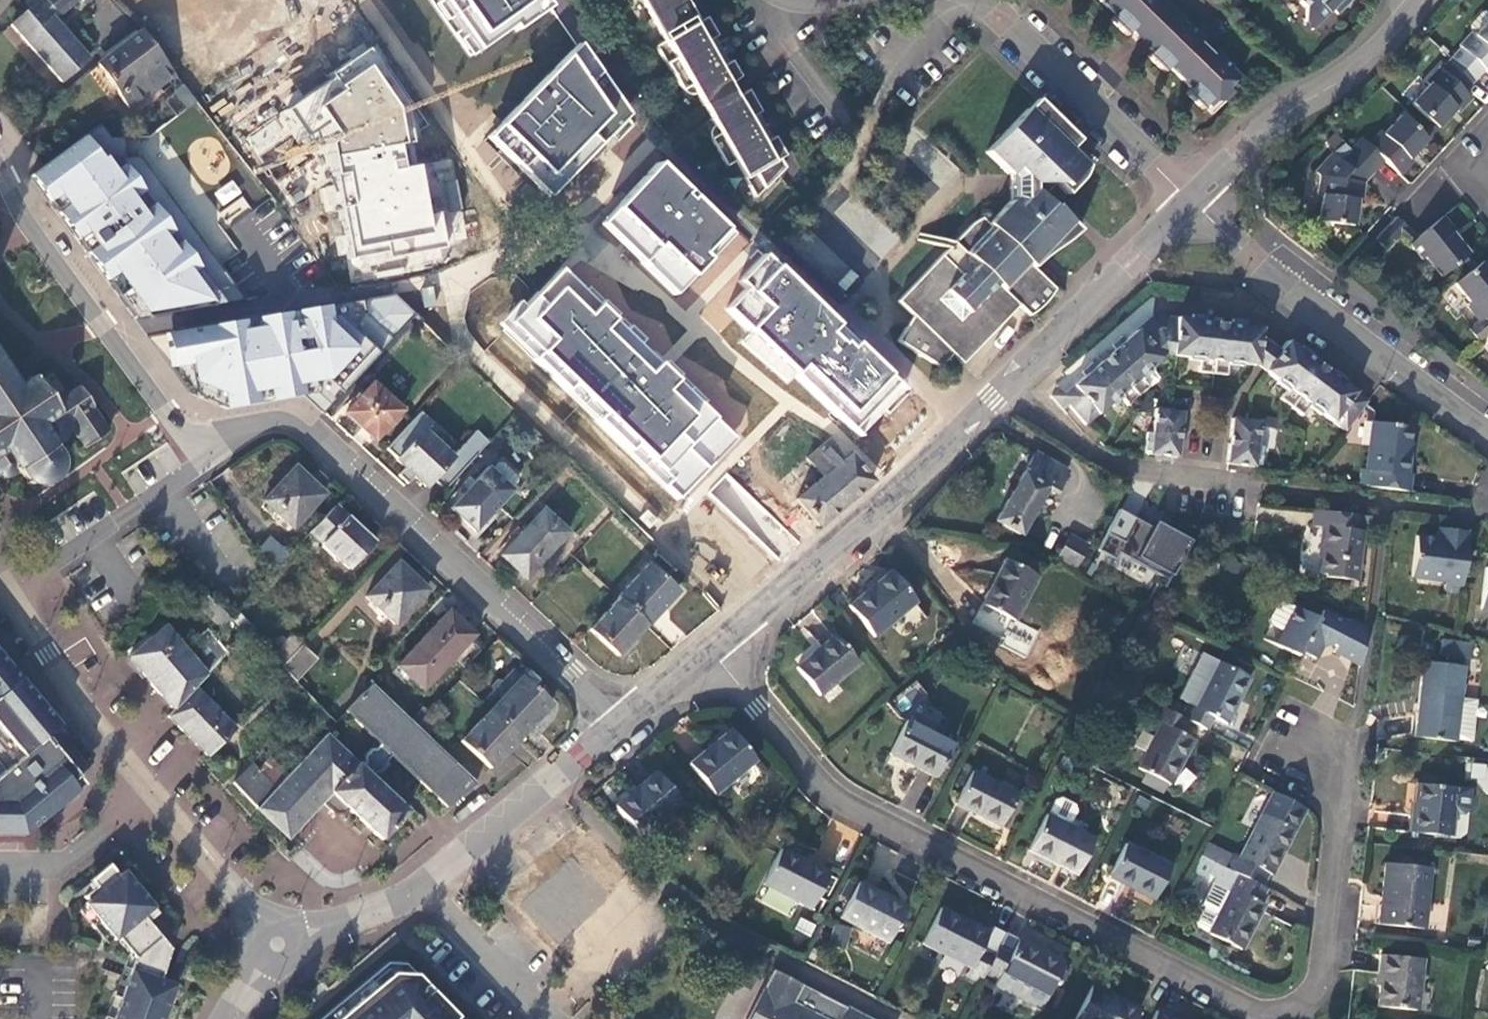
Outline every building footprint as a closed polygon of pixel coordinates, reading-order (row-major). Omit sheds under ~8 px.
[(62,85),(90,59),(57,20),(72,0),(39,0),(11,25),(62,85)] [(481,50),(515,25),(518,30),(552,6),(547,0),(446,0),(481,50)] [(664,39),(698,19),(686,0),(641,0),(664,39)] [(1138,40),(1150,27),(1159,37),(1148,48),(1152,51),(1148,57),(1166,73),(1170,68),(1190,88),(1186,92),(1203,109),(1208,105),(1210,107),(1208,110),(1212,114),(1233,92),(1227,88),(1241,75),(1220,56),(1218,59),(1196,38),(1199,35),(1179,17),(1176,19),(1162,5),(1165,2),(1163,0),(1098,0),(1113,14),(1110,19),(1127,35),(1132,31),(1134,33),(1132,37),(1135,42),(1138,40)] [(1304,5),(1306,23),(1322,22),(1333,9),(1338,14),(1351,0),(1299,0),(1304,5)] [(1487,23),(1487,13),(1487,12),(1483,11),(1471,25),(1470,29),(1472,34),(1476,37),(1487,23)] [(705,18),(700,23),(710,40),(716,36),(705,18)] [(690,86),(702,104),(728,84),(733,80),(724,66),(720,68),(705,43),(710,40),(700,23),(698,19),(664,39),(665,41),(657,47),(682,90),(690,86)] [(1475,81),(1485,70),(1487,73),(1487,23),(1476,37),(1472,34),(1460,47),(1462,50),(1452,60),(1475,81)] [(1150,27),(1138,40),(1148,48),(1159,37),(1150,27)] [(96,65),(130,110),(175,75),(141,30),(96,65)] [(629,116),(578,44),(487,137),(548,197),(629,116)] [(429,124),(375,45),(291,110),(310,137),(322,138),(351,282),(443,265),(441,248),(466,243),(454,160),(419,164),(418,134),(429,124)] [(1465,92),(1475,81),(1452,60),(1442,70),(1439,69),(1426,84),(1429,86),(1412,104),(1431,121),(1438,128),(1456,109),(1460,112),(1473,98),(1465,92)] [(724,66),(733,80),(738,75),(730,63),(724,66)] [(709,117),(737,97),(728,84),(702,104),(709,117)] [(748,92),(742,95),(754,116),(759,112),(748,92)] [(737,98),(737,97),(709,117),(719,135),(711,141),(719,153),(727,166),(736,161),(757,198),(785,169),(778,159),(768,143),(765,144),(749,118),(754,116),(742,95),(737,98)] [(1037,100),(1028,109),(1070,149),(1079,140),(1037,100)] [(997,283),(1019,306),(1029,316),(1040,308),(1056,290),(1033,267),(1054,245),(1057,248),(1080,231),(1072,223),(1070,224),(1042,198),(1055,184),(1067,195),(1081,180),(1087,166),(1070,149),(1028,109),(986,153),(1011,175),(1011,200),(989,224),(983,218),(971,225),(954,243),(997,283)] [(125,127),(115,114),(44,168),(31,178),(137,320),(247,301),(140,157),(126,157),(126,138),(111,138),(125,127)] [(1351,152),(1374,173),(1384,162),(1401,177),(1413,163),(1410,160),(1428,140),(1421,134),(1402,116),(1385,135),(1381,132),(1369,146),(1362,139),(1351,152)] [(1426,128),(1433,134),(1438,128),(1431,121),(1426,128)] [(1428,140),(1433,134),(1426,128),(1421,134),(1428,140)] [(768,143),(778,159),(786,155),(775,138),(768,143)] [(1365,183),(1374,173),(1351,152),(1341,162),(1348,169),(1339,180),(1321,177),(1318,196),(1322,197),(1319,221),(1354,226),(1358,201),(1361,202),(1365,183)] [(732,233),(656,162),(601,222),(641,263),(673,297),(732,233)] [(232,179),(211,192),(228,219),(249,206),(232,179)] [(1455,232),(1444,217),(1418,238),(1396,218),(1375,240),(1388,251),(1400,236),(1410,245),(1421,260),(1425,256),(1441,276),(1460,261),(1469,253),(1453,234),(1455,232)] [(997,283),(954,243),(941,256),(960,275),(945,292),(968,313),(997,283)] [(1465,267),(1474,259),(1469,253),(1460,261),(1465,267)] [(849,332),(763,254),(738,280),(745,288),(725,310),(748,333),(740,343),(788,386),(794,380),(861,438),(910,386),(849,332)] [(898,342),(939,368),(953,354),(962,364),(1019,306),(997,283),(968,313),(945,292),(960,275),(941,256),(900,301),(913,316),(898,342)] [(1479,265),(1474,259),(1465,267),(1471,272),(1479,265)] [(1479,265),(1471,272),(1456,284),(1471,304),(1467,307),(1478,320),(1468,328),(1479,341),(1487,334),(1487,268),(1483,262),(1479,265)] [(677,501),(738,438),(564,267),(501,330),(677,501)] [(399,294),(166,334),(172,368),(191,394),(197,396),(228,410),(306,397),(325,414),(419,314),(399,294)] [(1085,426),(1088,424),(1119,396),(1128,405),(1148,387),(1140,378),(1166,355),(1201,359),(1200,372),(1227,375),(1229,362),(1257,366),(1263,329),(1247,326),(1247,321),(1233,319),(1232,324),(1208,322),(1208,316),(1194,314),(1193,320),(1176,317),(1176,332),(1163,330),(1158,328),(1155,331),(1146,339),(1138,330),(1125,341),(1121,337),(1112,346),(1114,350),(1095,367),(1092,363),(1080,372),(1083,377),(1073,386),(1080,395),(1068,406),(1085,426)] [(1176,332),(1176,317),(1167,316),(1163,330),(1176,332)] [(1146,339),(1155,331),(1145,324),(1138,330),(1146,339)] [(1346,432),(1369,402),(1344,384),(1348,378),(1336,369),(1332,375),(1311,358),(1314,354),(1303,345),(1299,350),(1287,341),(1265,371),(1266,373),(1288,388),(1281,399),(1304,415),(1311,405),(1346,432)] [(1,474),(9,475),(16,474),(22,471),(25,477),(29,482),(34,485),(41,486),(47,485),(53,482),(58,478),(62,473),(63,466),(62,460),(59,454),(54,449),(60,447),(64,443),(67,437),(67,431),(65,425),(68,423),(85,448),(109,433),(91,406),(93,405),(80,387),(66,396),(52,375),(40,383),(37,378),(20,389),(13,378),(0,359),(0,474),(1,474)] [(404,412),(373,383),(345,414),(375,442),(404,412)] [(1063,410),(1068,406),(1080,395),(1073,386),(1064,393),(1061,390),(1053,397),(1063,410)] [(1151,405),(1137,403),(1135,413),(1151,415),(1151,405)] [(1156,455),(1174,457),(1177,458),(1182,412),(1167,410),(1156,410),(1153,434),(1147,434),(1145,451),(1150,452),(1150,454),(1156,455)] [(397,461),(406,469),(399,477),(408,485),(415,478),(426,489),(433,481),(444,491),(490,441),(478,430),(454,457),(426,432),(433,425),(421,414),(387,450),(398,460),(397,461)] [(1228,464),(1231,464),(1243,452),(1255,467),(1256,464),(1262,465),(1263,447),(1257,446),(1259,422),(1234,419),(1228,464)] [(1280,420),(1265,419),(1263,428),(1279,431),(1280,420)] [(1371,488),(1409,492),(1411,475),(1407,475),(1409,456),(1405,456),(1409,427),(1371,421),(1366,471),(1372,472),(1371,488)] [(833,515),(873,483),(842,443),(835,437),(807,459),(824,479),(797,501),(819,528),(833,515)] [(1067,472),(1035,454),(996,521),(1021,536),(1046,491),(1054,496),(1067,472)] [(498,462),(491,470),(512,489),(519,481),(519,476),(503,462),(498,462)] [(293,530),(326,495),(296,467),(262,503),(293,530)] [(488,467),(449,509),(475,534),(514,491),(512,489),(491,470),(488,467)] [(348,515),(337,505),(309,534),(350,571),(376,543),(347,517),(348,515)] [(527,581),(569,534),(544,510),(501,557),(527,581)] [(1362,514),(1313,510),(1311,527),(1321,529),(1319,545),(1322,546),(1320,573),(1324,574),(1324,577),(1357,581),(1363,531),(1360,531),(1362,514)] [(1124,543),(1137,520),(1120,511),(1108,535),(1124,543)] [(1137,520),(1124,543),(1108,535),(1098,553),(1116,561),(1120,555),(1169,581),(1165,588),(1166,589),(1191,543),(1167,530),(1164,535),(1153,529),(1137,520)] [(1167,530),(1156,524),(1153,529),(1164,535),(1167,530)] [(1466,550),(1468,532),(1438,529),(1438,533),(1452,534),(1451,553),(1466,553),(1466,550)] [(1452,534),(1438,533),(1437,539),(1415,536),(1411,579),(1444,582),(1443,592),(1461,595),(1466,553),(1451,553),(1452,534)] [(1075,568),(1088,545),(1070,535),(1058,558),(1075,568)] [(269,539),(256,552),(261,559),(271,575),(289,556),(269,539)] [(1015,622),(1038,575),(1006,561),(983,605),(1015,622)] [(396,627),(429,591),(399,563),(365,599),(396,627)] [(618,598),(648,626),(679,594),(648,566),(618,598)] [(1485,567),(1480,609),(1487,609),(1487,567),(1485,567)] [(874,638),(916,602),(891,572),(849,607),(874,638)] [(618,659),(648,626),(618,598),(588,631),(618,659)] [(1277,644),(1296,608),(1283,601),(1263,637),(1277,644)] [(1361,665),(1366,626),(1351,619),(1349,623),(1324,610),(1319,620),(1296,608),(1277,644),(1299,656),(1301,652),(1316,661),(1323,648),(1333,644),(1336,646),(1335,651),(1361,665)] [(424,692),(477,636),(450,611),(397,667),(424,692)] [(174,711),(196,689),(229,653),(208,630),(185,649),(166,627),(129,660),(174,711)] [(281,668),(302,644),(293,635),(272,659),(281,668)] [(819,697),(858,664),(835,637),(796,668),(819,697)] [(1443,640),(1441,657),(1470,660),(1472,643),(1443,640)] [(318,660),(302,644),(281,668),(296,683),(318,660)] [(26,837),(87,787),(53,746),(50,748),(45,741),(61,727),(0,653),(0,838),(26,837)] [(1205,685),(1216,663),(1203,657),(1193,678),(1205,685)] [(1187,720),(1208,730),(1214,717),(1227,723),(1249,678),(1217,661),(1216,663),(1205,685),(1194,707),(1187,704),(1181,717),(1187,720)] [(1457,742),(1465,666),(1422,661),(1414,737),(1457,742)] [(492,693),(481,703),(490,711),(521,677),(513,669),(503,680),(497,680),(490,687),(492,693)] [(490,711),(520,738),(551,705),(521,677),(490,711)] [(417,726),(371,684),(345,712),(377,743),(358,764),(326,735),(275,789),(257,808),(255,810),(286,839),(320,804),(331,814),(346,815),(350,811),(382,841),(408,813),(372,778),(375,775),(383,773),(389,767),(388,760),(392,756),(447,809),(477,784),(429,737),(417,726)] [(174,711),(167,717),(208,758),(236,729),(196,689),(174,711)] [(438,703),(417,726),(429,737),(450,714),(438,703)] [(1180,734),(1187,720),(1181,717),(1160,706),(1153,721),(1160,725),(1138,769),(1170,785),(1192,741),(1180,734)] [(490,771),(520,738),(490,711),(460,743),(490,771)] [(952,744),(907,722),(891,754),(935,776),(952,744)] [(715,796),(755,761),(731,731),(689,765),(715,796)] [(1487,794),(1487,764),(1469,763),(1469,780),(1482,780),(1482,794),(1487,794)] [(234,783),(257,808),(275,789),(251,765),(234,783)] [(1173,781),(1184,790),(1196,776),(1185,767),(1173,781)] [(1016,794),(972,771),(956,804),(1001,826),(1016,794)] [(640,838),(683,802),(657,773),(615,808),(640,838)] [(1457,788),(1415,783),(1412,817),(1409,816),(1408,833),(1452,838),(1454,813),(1457,788)] [(1472,790),(1457,788),(1454,813),(1465,814),(1470,810),(1472,790)] [(1305,809),(1273,793),(1240,858),(1232,854),(1225,868),(1230,871),(1262,887),(1268,875),(1272,876),(1279,861),(1288,866),(1292,858),(1283,853),(1305,809)] [(1054,803),(1047,817),(1067,827),(1075,813),(1073,808),(1060,801),(1054,803)] [(1046,816),(1029,851),(1076,875),(1093,841),(1067,827),(1047,817),(1046,816)] [(1225,868),(1232,854),(1209,843),(1202,856),(1225,868)] [(1171,867),(1126,845),(1110,877),(1155,899),(1171,867)] [(829,874),(781,849),(763,885),(811,909),(829,874)] [(1225,868),(1202,856),(1196,869),(1223,884),(1230,871),(1225,868)] [(552,943),(601,904),(568,864),(520,904),(552,943)] [(1424,930),(1431,868),(1384,864),(1377,925),(1424,930)] [(118,940),(135,961),(114,1018),(164,1018),(175,987),(160,982),(171,952),(144,919),(155,910),(133,885),(124,874),(119,878),(110,867),(90,883),(96,890),(84,899),(88,904),(85,906),(115,943),(118,940)] [(1266,889),(1262,887),(1230,871),(1223,884),(1223,886),(1230,889),(1220,911),(1209,905),(1205,906),(1197,923),(1198,930),(1241,950),(1264,905),(1260,903),(1266,889)] [(906,907),(857,883),(840,919),(888,942),(906,907)] [(967,975),(981,982),(986,974),(995,956),(981,949),(990,932),(941,908),(923,944),(970,968),(967,975)] [(1013,953),(999,946),(995,956),(986,974),(999,980),(995,987),(1041,1010),(1064,963),(1020,941),(1013,953)] [(1417,1012),(1422,959),(1381,955),(1377,987),(1379,987),(1377,1008),(1417,1012)] [(389,966),(325,1018),(457,1018),(431,993),(425,987),(405,967),(389,966)] [(794,1005),(803,986),(773,971),(747,1018),(823,1018),(794,1005)] [(1141,1010),(1093,984),(1075,1018),(1137,1018),(1141,1010)] [(846,1008),(840,1018),(868,1018),(846,1008)] [(1153,1018),(1170,1018),(1171,1017),(1158,1010),(1153,1018)]
